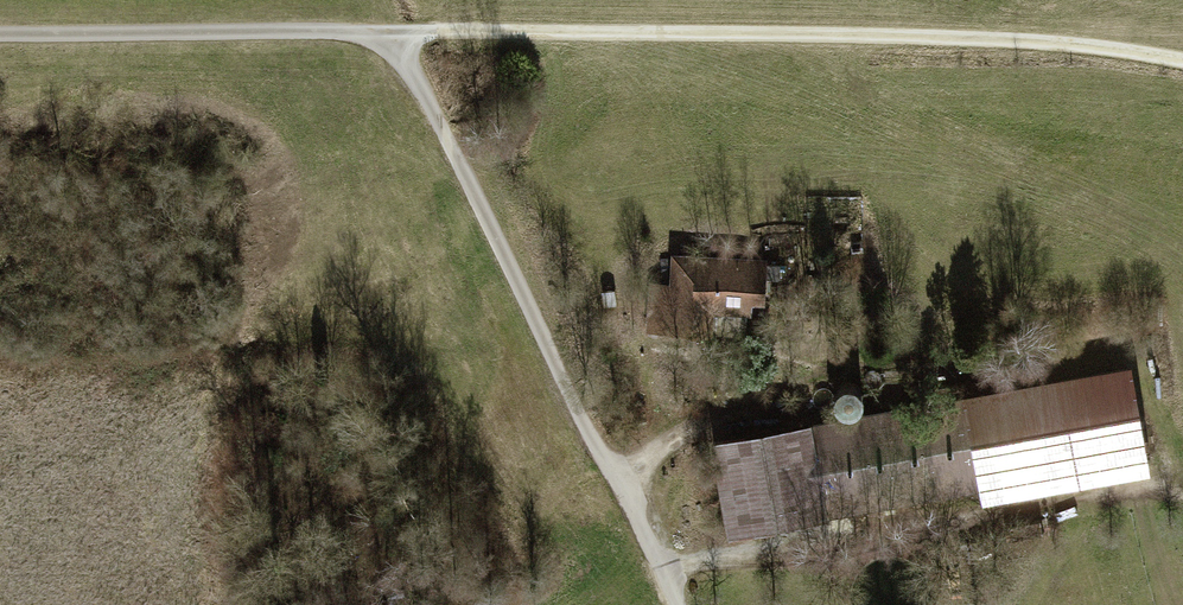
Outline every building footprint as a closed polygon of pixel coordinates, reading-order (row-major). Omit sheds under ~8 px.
[(672,287),(652,286),(651,333),(769,336),(771,258),(672,256),(672,287)] [(1135,368),(967,399),(988,510),(1155,479),(1135,368)] [(959,402),(713,444),(730,540),(975,498),(959,402)]
